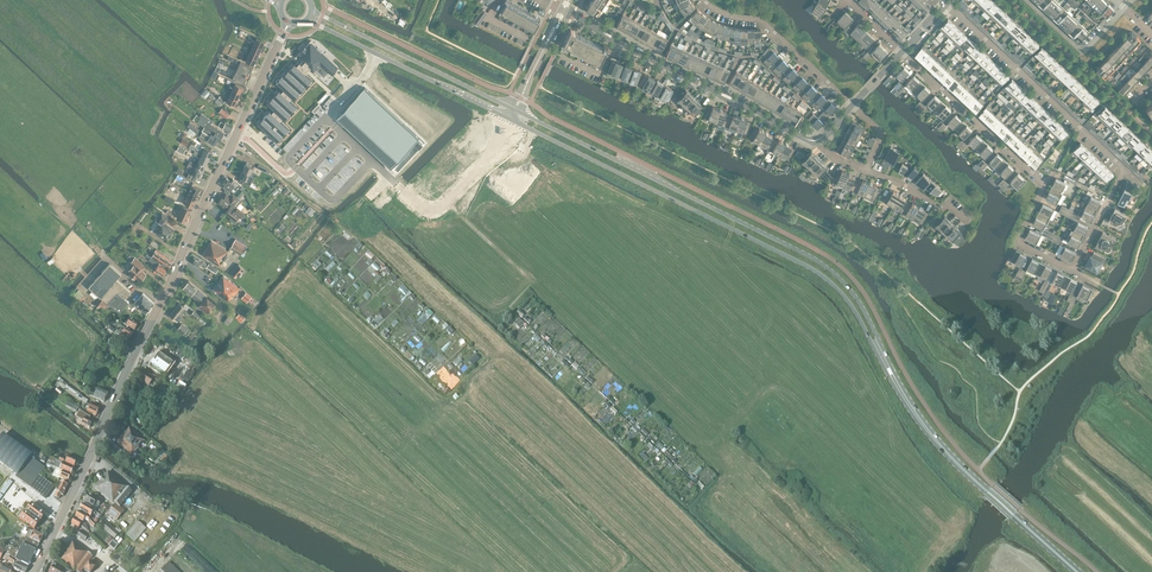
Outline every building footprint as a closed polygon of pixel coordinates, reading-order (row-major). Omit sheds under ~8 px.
[(537,17),(508,0),(505,0),(499,10),(500,10),(500,9),(501,10),(501,11),(534,30),(540,19),(537,17)] [(605,4),(599,0),(591,0),(590,3),(601,10),(605,4)] [(680,9),(690,2),(689,0),(681,0),(676,3),(680,9)] [(867,9),(875,0),(867,0),(863,5),(867,9)] [(871,12),(880,4),(876,0),(875,0),(867,9),(871,12)] [(921,10),(929,1),(928,0),(922,0),(915,8),(917,6),(921,10)] [(979,6),(984,11),(993,2),(993,1),(992,0),(984,0),(979,6)] [(1048,13),(1058,3),(1057,2),(1059,0),(1046,0),(1049,3),(1044,8),(1043,8),(1048,13)] [(1096,8),(1104,0),(1095,0),(1092,4),(1096,8)] [(1096,8),(1101,12),(1109,4),(1108,5),(1104,0),(1096,8)] [(929,1),(921,10),(925,14),(933,5),(929,1)] [(993,2),(984,11),(990,16),(999,7),(993,1),(993,2)] [(690,2),(680,9),(685,15),(694,6),(690,2)] [(828,7),(818,2),(812,11),(819,18),(828,7)] [(965,2),(959,9),(962,11),(965,9),(968,5),(965,2)] [(1061,14),(1066,10),(1070,5),(1067,2),(1063,7),(1058,3),(1048,13),(1054,18),(1053,17),(1059,12),(1061,14)] [(597,16),(601,10),(590,3),(587,7),(585,6),(584,8),(597,16)] [(871,12),(875,16),(884,7),(880,4),(871,12)] [(1109,4),(1101,12),(1101,13),(1102,12),(1106,16),(1114,9),(1109,4)] [(614,16),(617,18),(622,9),(619,7),(614,16)] [(875,16),(880,20),(888,11),(884,7),(875,16)] [(999,7),(990,16),(996,22),(1004,12),(1005,12),(999,7)] [(481,8),(472,22),(477,26),(487,12),(481,8)] [(688,18),(694,23),(702,13),(697,9),(688,18)] [(1058,22),(1064,27),(1073,17),(1066,10),(1061,14),(1064,17),(1059,23),(1059,22),(1058,22)] [(843,30),(846,32),(852,26),(850,27),(848,25),(854,19),(854,18),(853,19),(848,15),(849,14),(846,11),(837,20),(845,28),(843,30)] [(880,20),(884,24),(894,13),(892,15),(888,11),(880,20)] [(1004,12),(996,22),(1002,27),(1010,18),(1010,17),(1005,12),(1004,12)] [(616,26),(621,29),(628,17),(623,13),(616,26)] [(694,23),(700,27),(707,16),(702,13),(694,23)] [(884,24),(888,28),(898,17),(894,13),(884,24)] [(973,17),(971,19),(974,22),(976,20),(979,17),(980,15),(978,13),(976,14),(973,17)] [(700,27),(706,31),(712,19),(707,16),(700,27)] [(621,29),(627,32),(634,20),(628,17),(621,29)] [(888,28),(892,32),(902,21),(898,17),(888,28)] [(1010,18),(1002,27),(1007,32),(1016,23),(1010,17),(1010,18)] [(1074,26),(1077,29),(1081,24),(1073,17),(1064,27),(1069,32),(1074,26)] [(706,31),(712,34),(717,22),(712,19),(706,31)] [(939,28),(944,33),(953,24),(953,23),(948,19),(945,22),(944,21),(941,25),(941,26),(939,28)] [(627,32),(633,35),(640,23),(634,20),(627,32)] [(892,32),(896,36),(905,27),(901,23),(903,21),(902,21),(892,32)] [(712,34),(719,37),(723,24),(717,22),(712,34)] [(633,35),(638,38),(645,26),(640,23),(633,35)] [(851,32),(859,40),(867,31),(867,30),(866,31),(862,27),(862,26),(859,23),(853,30),(850,28),(852,26),(846,32),(848,35),(851,32)] [(953,24),(944,33),(949,37),(957,28),(958,28),(953,23),(953,24)] [(1016,23),(1007,32),(1007,33),(1013,38),(1022,28),(1016,23)] [(719,37),(726,39),(729,26),(723,24),(719,37)] [(1081,24),(1077,29),(1079,31),(1074,37),(1074,36),(1074,37),(1079,42),(1089,31),(1081,24)] [(638,38),(644,42),(651,29),(645,26),(638,38)] [(726,39),(732,40),(735,28),(729,26),(726,39)] [(905,27),(896,36),(901,40),(909,31),(905,27)] [(732,43),(739,44),(741,29),(735,28),(732,40),(732,43)] [(957,28),(949,37),(953,42),(962,32),(958,28),(957,28)] [(1022,28),(1013,38),(1019,43),(1027,34),(1028,33),(1022,28)] [(606,49),(574,33),(575,32),(570,29),(563,44),(573,49),(572,50),(599,64),(606,49)] [(644,42),(649,45),(656,32),(651,29),(644,42)] [(741,29),(739,44),(747,45),(747,42),(747,29),(741,29)] [(867,31),(859,40),(866,47),(875,38),(872,35),(871,36),(867,32),(867,31)] [(1132,31),(1127,36),(1136,45),(1141,40),(1132,31)] [(649,45),(655,48),(662,35),(656,32),(649,45)] [(962,32),(953,42),(958,46),(967,37),(967,36),(962,32)] [(1027,34),(1019,43),(1024,48),(1033,39),(1028,33),(1027,34)] [(662,35),(655,48),(661,51),(668,39),(662,35)] [(255,40),(254,43),(264,48),(265,44),(266,41),(257,37),(253,36),(252,38),(255,40)] [(967,37),(958,46),(963,50),(971,41),(972,41),(967,36),(967,37)] [(1127,36),(1123,41),(1132,49),(1136,45),(1127,36)] [(1033,39),(1024,48),(1030,54),(1039,44),(1033,39)] [(259,118),(256,121),(258,123),(257,123),(265,130),(265,131),(270,136),(271,135),(276,141),(277,140),(278,142),(281,139),(280,137),(285,131),(287,133),(290,130),(288,128),(289,128),(280,119),(282,117),(284,119),(285,118),(286,120),(289,117),(287,115),(293,109),(294,111),(297,108),(296,106),(289,99),(292,97),(293,98),(294,98),(296,99),(298,96),(297,95),(300,91),(301,93),(304,90),(303,89),(308,83),(310,84),(313,81),(311,80),(312,79),(305,73),(309,68),(313,72),(316,70),(323,77),(328,72),(331,74),(338,67),(320,50),(320,49),(318,47),(318,48),(310,41),(305,46),(300,50),(301,51),(300,51),(296,56),(299,59),(295,63),(294,63),(294,64),(292,62),(290,65),(291,66),(286,72),(284,71),(281,74),(283,75),(279,79),(278,77),(275,80),(277,82),(276,82),(283,89),(281,92),(279,90),(277,89),(274,92),(276,93),(270,99),(269,98),(266,101),(267,102),(267,103),(274,109),(272,112),(270,110),(269,111),(268,109),(265,112),(266,114),(261,120),(259,118)] [(971,41),(963,50),(965,48),(969,52),(967,54),(967,55),(976,45),(972,41),(971,41)] [(1123,41),(1118,45),(1128,54),(1132,49),(1123,41)] [(249,45),(247,47),(261,53),(262,51),(264,48),(254,43),(252,46),(249,45)] [(665,56),(671,59),(677,46),(671,43),(665,56)] [(866,59),(872,52),(880,59),(888,50),(885,47),(884,48),(880,44),(880,43),(876,47),(873,45),(863,56),(866,59)] [(919,50),(915,54),(916,54),(920,58),(921,58),(929,49),(924,44),(922,46),(922,47),(921,46),(918,49),(919,50)] [(976,45),(967,55),(972,59),(981,50),(981,49),(976,45)] [(1118,45),(1114,50),(1123,59),(1128,54),(1118,45)] [(671,59),(677,62),(683,49),(677,46),(671,59)] [(1042,46),(1035,54),(1040,59),(1038,61),(1038,62),(1047,52),(1042,47),(1042,46)] [(250,51),(248,55),(258,59),(260,56),(260,55),(261,53),(247,47),(246,50),(250,51)] [(768,66),(772,62),(777,56),(768,47),(758,57),(759,58),(763,53),(767,57),(763,61),(768,66)] [(677,62),(683,64),(689,51),(683,49),(677,62)] [(921,58),(920,58),(925,63),(925,62),(932,55),(934,53),(929,49),(921,58)] [(981,50),(972,59),(974,57),(979,61),(985,54),(986,54),(981,49),(981,50)] [(1114,50),(1110,55),(1119,63),(1123,59),(1114,50)] [(683,64),(688,67),(694,54),(689,51),(683,64)] [(1047,52),(1038,62),(1044,67),(1053,58),(1053,57),(1047,52)] [(925,62),(925,63),(930,67),(939,57),(934,53),(932,55),(925,62)] [(688,67),(694,70),(700,57),(694,54),(688,67)] [(985,54),(979,61),(983,66),(990,59),(990,58),(986,54),(985,54)] [(258,59),(248,55),(247,58),(243,56),(242,59),(246,60),(246,61),(255,65),(256,63),(257,63),(258,59)] [(1110,55),(1105,60),(1114,68),(1119,63),(1110,55)] [(778,75),(782,71),(787,65),(777,56),(772,62),(776,66),(773,70),(778,75)] [(694,70),(700,72),(706,59),(700,57),(694,70)] [(930,67),(934,71),(935,71),(943,62),(939,57),(930,67)] [(1053,58),(1044,67),(1050,72),(1059,63),(1053,57),(1053,58)] [(990,59),(983,66),(988,70),(995,63),(990,58),(990,59)] [(700,72),(706,75),(712,62),(706,59),(700,72)] [(617,75),(621,64),(622,63),(615,61),(612,60),(607,71),(608,71),(611,72),(611,73),(617,75)] [(1105,60),(1101,64),(1110,73),(1114,68),(1105,60)] [(240,61),(236,70),(250,76),(251,74),(249,74),(247,74),(248,71),(249,72),(251,66),(240,61)] [(706,75),(712,78),(718,65),(712,62),(706,75)] [(935,71),(934,71),(939,76),(939,75),(948,66),(943,62),(935,71)] [(1145,62),(1136,71),(1141,76),(1150,66),(1145,62)] [(901,63),(892,73),(893,73),(900,80),(899,81),(902,84),(905,80),(903,78),(909,71),(910,71),(901,63)] [(995,63),(988,70),(993,75),(999,67),(1000,67),(995,63)] [(1059,63),(1050,72),(1056,78),(1064,68),(1065,68),(1059,63)] [(627,78),(631,67),(625,65),(621,64),(617,75),(620,76),(620,77),(626,79),(627,78)] [(1110,73),(1101,64),(1096,69),(1105,78),(1110,73)] [(712,78),(718,80),(724,67),(718,65),(712,78)] [(788,83),(791,79),(797,73),(787,65),(782,71),(786,74),(782,79),(788,83)] [(939,75),(939,76),(944,80),(953,71),(948,66),(939,75)] [(631,67),(627,78),(630,80),(636,83),(636,81),(638,82),(642,74),(639,73),(640,70),(634,68),(631,67)] [(724,67),(718,80),(724,83),(730,70),(724,67)] [(993,75),(991,77),(996,81),(1004,72),(1005,71),(1000,67),(999,67),(993,75)] [(1064,68),(1056,78),(1061,83),(1063,81),(1070,74),(1070,73),(1065,68),(1064,68)] [(250,76),(236,70),(232,78),(243,84),(246,78),(245,78),(246,76),(248,77),(249,78),(250,76)] [(728,82),(734,86),(742,74),(736,70),(728,82)] [(944,80),(948,85),(949,84),(957,75),(953,71),(944,80)] [(1004,72),(996,81),(1000,86),(1002,83),(1009,76),(1005,71),(1004,72)] [(1136,71),(1128,80),(1133,85),(1141,76),(1136,71)] [(648,90),(648,89),(654,79),(654,78),(648,75),(645,74),(645,73),(644,75),(642,74),(638,82),(639,83),(639,84),(642,86),(648,90)] [(798,91),(801,88),(806,82),(797,73),(791,79),(796,83),(792,87),(793,89),(793,90),(799,96),(801,94),(798,91)] [(1070,74),(1063,81),(1069,86),(1067,88),(1076,79),(1070,73),(1070,74)] [(734,86),(740,89),(747,77),(742,74),(734,86)] [(949,84),(948,85),(953,89),(962,79),(957,75),(949,84)] [(905,85),(913,92),(922,83),(917,78),(916,78),(914,76),(905,85)] [(740,89),(745,93),(753,81),(747,77),(740,89)] [(1012,78),(1003,88),(1008,93),(1017,83),(1012,79),(1012,78)] [(651,91),(656,94),(662,83),(663,83),(657,80),(654,79),(648,89),(651,91)] [(953,89),(958,93),(967,84),(962,79),(953,89)] [(1076,79),(1067,88),(1073,94),(1082,84),(1076,79)] [(1133,85),(1128,80),(1119,90),(1124,95),(1133,85)] [(745,93),(750,96),(758,84),(753,81),(745,93)] [(234,86),(232,89),(242,93),(244,90),(245,87),(235,83),(231,82),(230,84),(234,86)] [(807,101),(811,96),(816,90),(806,82),(801,88),(805,92),(802,96),(807,101)] [(655,97),(664,102),(665,99),(667,101),(668,100),(669,100),(673,93),(672,92),(673,90),(671,89),(671,88),(666,85),(665,85),(662,83),(656,94),(655,97)] [(922,83),(913,92),(921,100),(930,91),(927,89),(928,88),(922,83)] [(1017,83),(1008,93),(1013,97),(1021,88),(1022,87),(1017,83)] [(750,96),(756,99),(763,87),(758,84),(750,96)] [(958,93),(962,98),(963,97),(971,88),(967,84),(958,93)] [(1082,84),(1073,94),(1079,99),(1087,90),(1088,89),(1082,84)] [(353,117),(347,123),(349,126),(350,126),(392,166),(396,161),(413,143),(418,148),(419,148),(419,149),(422,145),(416,140),(419,137),(364,87),(358,93),(358,94),(362,97),(348,112),(353,117)] [(756,99),(761,103),(769,91),(763,87),(756,99)] [(1021,88),(1013,97),(1017,101),(1026,92),(1022,87),(1021,88)] [(963,97),(962,98),(967,102),(974,95),(970,90),(972,88),(971,88),(963,97)] [(205,99),(211,92),(206,89),(201,95),(205,99)] [(227,90),(226,93),(239,99),(240,97),(242,93),(232,89),(231,92),(227,90)] [(1087,90),(1079,99),(1081,97),(1084,101),(1082,103),(1084,104),(1093,95),(1088,89),(1087,90)] [(681,104),(682,104),(691,95),(688,92),(687,92),(685,90),(686,90),(685,90),(676,99),(677,100),(678,99),(682,103),(681,104)] [(816,109),(820,105),(826,99),(816,90),(811,96),(815,100),(811,105),(816,109)] [(761,103),(767,106),(774,94),(769,91),(761,103)] [(1026,92),(1017,101),(1022,106),(1031,96),(1026,92)] [(239,99),(226,93),(225,95),(229,97),(227,101),(237,105),(238,102),(238,101),(239,99)] [(767,106),(772,110),(780,98),(774,94),(767,106)] [(687,109),(696,100),(693,97),(691,95),(682,104),(682,105),(683,104),(687,108),(687,109)] [(934,112),(936,110),(943,102),(937,97),(937,98),(935,95),(926,104),(934,112)] [(967,102),(972,106),(981,97),(979,99),(974,95),(967,102)] [(1093,95),(1084,104),(1090,110),(1091,110),(1093,107),(1093,108),(1097,105),(1096,104),(1099,101),(1099,100),(1093,95)] [(1031,96),(1022,106),(1027,110),(1035,101),(1036,100),(1031,96)] [(972,106),(976,111),(977,111),(986,101),(981,97),(972,106)] [(772,110),(778,113),(785,101),(780,98),(772,110)] [(825,109),(821,113),(826,118),(835,108),(826,99),(820,105),(825,109)] [(696,100),(687,109),(687,110),(688,109),(691,112),(691,113),(693,115),(702,105),(698,102),(696,100)] [(1035,101),(1027,110),(1031,114),(1040,105),(1036,100),(1035,101)] [(778,113),(783,116),(791,104),(785,101),(778,113)] [(936,110),(943,117),(942,119),(951,110),(948,108),(949,108),(943,102),(936,110)] [(318,104),(312,111),(314,113),(321,106),(318,104)] [(783,116),(789,120),(796,108),(791,104),(783,116)] [(988,104),(979,113),(979,114),(984,118),(993,108),(988,104)] [(714,122),(719,108),(715,107),(715,108),(708,105),(703,120),(704,120),(705,118),(714,121),(714,122)] [(1040,105),(1031,114),(1032,115),(1036,119),(1045,110),(1045,109),(1040,105)] [(1096,116),(1102,121),(1111,112),(1105,107),(1106,106),(1105,106),(1096,116)] [(219,112),(226,118),(229,114),(222,108),(219,112)] [(723,128),(724,128),(729,114),(723,111),(723,110),(719,109),(720,108),(719,108),(714,122),(724,125),(723,128)] [(796,108),(789,120),(794,123),(802,111),(796,108)] [(984,118),(989,122),(998,113),(996,115),(991,111),(993,109),(993,108),(984,118)] [(1045,110),(1036,119),(1041,123),(1049,114),(1050,114),(1045,109),(1045,110)] [(1102,121),(1108,126),(1117,117),(1111,112),(1102,121)] [(202,130),(209,134),(210,135),(207,140),(214,144),(216,140),(219,141),(219,142),(224,132),(211,124),(213,121),(201,113),(199,117),(200,117),(197,122),(204,126),(202,130)] [(826,118),(821,113),(817,117),(813,113),(807,119),(817,128),(826,118)] [(989,122),(993,127),(994,126),(1002,117),(998,113),(989,122)] [(735,132),(736,130),(735,130),(740,116),(740,117),(736,115),(736,116),(729,114),(724,128),(725,129),(726,126),(729,127),(728,130),(735,132)] [(1049,114),(1041,123),(1045,128),(1054,118),(1050,114),(1049,114)] [(949,122),(957,130),(964,122),(958,116),(958,117),(955,115),(947,124),(949,122)] [(735,130),(736,130),(746,134),(751,122),(744,119),(745,118),(740,116),(735,130)] [(994,126),(993,127),(998,131),(999,131),(1005,124),(1001,119),(1003,117),(1002,117),(994,126)] [(1108,126),(1114,132),(1122,123),(1117,117),(1108,126)] [(1054,118),(1045,128),(1050,132),(1059,123),(1059,122),(1054,118)] [(218,125),(222,128),(230,132),(233,126),(225,122),(225,123),(220,121),(218,125)] [(853,121),(849,127),(862,133),(865,128),(853,121)] [(964,122),(957,130),(964,137),(963,138),(963,139),(971,130),(969,128),(970,127),(964,122)] [(1059,123),(1050,132),(1055,136),(1063,127),(1064,127),(1059,122),(1059,123)] [(1114,132),(1119,137),(1128,128),(1122,123),(1114,132)] [(190,125),(188,127),(196,133),(198,130),(191,124),(190,125)] [(999,131),(998,131),(1003,136),(1003,135),(1010,128),(1005,124),(999,131)] [(1003,135),(1003,136),(1008,140),(1017,130),(1016,130),(1012,126),(1010,128),(1003,135)] [(758,144),(765,131),(761,129),(761,130),(755,127),(748,138),(758,143),(758,144)] [(849,127),(846,132),(859,139),(862,133),(849,127)] [(1063,127),(1055,136),(1056,136),(1060,140),(1062,139),(1062,138),(1063,139),(1066,135),(1065,135),(1069,131),(1068,131),(1064,127),(1063,127)] [(1119,137),(1125,142),(1134,133),(1128,128),(1119,137)] [(1008,140),(1012,144),(1013,144),(1021,135),(1017,130),(1008,140)] [(766,151),(767,152),(775,138),(768,135),(769,134),(765,132),(766,131),(765,131),(758,144),(767,149),(766,151)] [(846,132),(843,138),(856,145),(859,139),(846,132)] [(1125,142),(1131,148),(1139,139),(1134,133),(1125,142)] [(970,142),(977,149),(985,141),(979,136),(976,134),(968,143),(970,142)] [(1013,144),(1012,144),(1017,149),(1017,148),(1026,139),(1024,141),(1019,137),(1021,135),(1013,144)] [(769,150),(778,155),(785,142),(781,140),(781,141),(775,138),(767,152),(768,152),(769,150)] [(843,138),(840,144),(853,150),(856,145),(843,138)] [(871,138),(870,138),(867,143),(872,146),(875,140),(871,138)] [(1017,148),(1017,149),(1022,153),(1031,143),(1026,139),(1017,148)] [(1133,146),(1139,151),(1145,144),(1139,139),(1131,148),(1133,146)] [(985,141),(977,149),(985,156),(984,158),(992,149),(990,147),(985,141)] [(785,142),(778,155),(779,155),(789,160),(795,149),(788,145),(789,144),(785,142)] [(1072,152),(1076,157),(1085,147),(1080,143),(1081,143),(1081,142),(1072,152)] [(1022,153),(1026,157),(1027,157),(1035,148),(1031,143),(1022,153)] [(193,149),(195,150),(209,157),(213,150),(202,145),(200,150),(196,148),(196,147),(191,144),(189,147),(193,149)] [(853,150),(840,144),(837,150),(850,156),(853,150)] [(1137,153),(1142,159),(1151,149),(1145,144),(1139,151),(1137,153)] [(888,168),(892,160),(894,161),(899,151),(891,146),(888,154),(886,153),(880,165),(888,168)] [(1081,161),(1090,152),(1085,147),(1076,157),(1077,157),(1079,155),(1083,159),(1081,161)] [(1027,157),(1026,157),(1031,162),(1031,161),(1040,152),(1035,148),(1027,157)] [(1148,164),(1151,160),(1151,150),(1151,149),(1142,159),(1148,164)] [(200,157),(199,160),(206,164),(209,157),(195,150),(194,152),(196,153),(195,154),(200,157)] [(807,166),(817,156),(813,153),(813,154),(811,152),(811,151),(802,161),(803,162),(803,161),(808,165),(807,166)] [(1031,161),(1031,162),(1036,166),(1039,163),(1040,164),(1043,160),(1042,159),(1045,157),(1040,152),(1031,161)] [(1081,161),(1086,165),(1094,156),(1090,152),(1081,161)] [(252,163),(253,157),(240,154),(239,160),(252,163)] [(989,163),(997,170),(1005,161),(1000,155),(999,156),(997,154),(989,163)] [(812,171),(813,171),(822,161),(819,158),(818,159),(816,157),(817,157),(817,156),(807,166),(808,167),(808,166),(813,170),(812,171)] [(1086,165),(1090,170),(1099,160),(1094,156),(1086,165)] [(190,160),(188,163),(203,170),(206,164),(199,160),(197,164),(190,160)] [(1095,174),(1104,165),(1099,160),(1090,170),(1091,170),(1093,168),(1097,172),(1095,174)] [(822,161),(813,171),(814,171),(817,174),(816,174),(818,176),(827,166),(824,163),(824,164),(822,162),(822,161)] [(1005,161),(997,170),(1005,178),(1013,169),(1011,167),(1011,166),(1005,161)] [(246,163),(243,170),(252,174),(254,171),(252,170),(253,167),(250,165),(250,164),(247,162),(246,163)] [(203,170),(188,163),(187,166),(191,168),(187,177),(194,180),(197,175),(200,177),(203,170)] [(907,174),(907,175),(906,175),(911,179),(919,170),(914,166),(914,167),(911,164),(908,167),(907,167),(908,166),(902,163),(899,171),(904,173),(905,173),(907,174)] [(257,167),(266,171),(268,172),(269,170),(267,168),(258,164),(257,167)] [(1095,174),(1100,178),(1108,169),(1104,165),(1095,174)] [(1108,169),(1100,178),(1105,183),(1114,173),(1113,173),(1108,169)] [(252,174),(243,170),(239,177),(247,180),(249,176),(251,177),(252,174)] [(843,186),(849,173),(845,171),(845,172),(838,170),(832,184),(833,185),(834,182),(843,186)] [(826,171),(821,176),(827,182),(831,175),(826,171)] [(852,193),(853,193),(859,179),(852,176),(853,175),(849,174),(849,173),(843,186),(853,190),(852,193)] [(942,191),(923,173),(915,182),(938,195),(942,191)] [(1020,175),(1018,173),(1010,182),(1018,190),(1026,180),(1021,175),(1020,175)] [(231,181),(226,178),(222,185),(230,191),(232,187),(235,189),(238,186),(240,188),(242,186),(237,181),(233,179),(231,181)] [(293,183),(301,191),(306,187),(298,178),(293,183)] [(1055,181),(1051,187),(1061,192),(1066,183),(1057,178),(1055,181)] [(855,191),(864,195),(870,182),(869,182),(866,181),(865,182),(859,179),(853,193),(854,194),(855,191)] [(329,182),(327,184),(339,196),(344,191),(335,182),(332,185),(329,182)] [(870,182),(864,195),(865,195),(875,199),(880,188),(874,185),(874,184),(870,182)] [(1118,202),(1126,206),(1124,205),(1129,198),(1135,201),(1138,195),(1134,191),(1132,193),(1131,192),(1132,190),(1132,189),(1127,184),(1123,192),(1122,194),(1121,194),(1119,198),(1120,198),(1118,202)] [(192,185),(189,191),(198,195),(201,189),(192,185)] [(1061,192),(1051,187),(1048,194),(1048,195),(1047,198),(1058,203),(1063,193),(1061,192)] [(892,206),(893,207),(900,194),(896,192),(896,193),(890,189),(883,200),(893,206),(892,206)] [(232,204),(233,204),(236,207),(242,200),(240,199),(245,192),(242,190),(237,197),(233,193),(230,196),(226,193),(224,196),(223,195),(218,201),(225,206),(229,202),(232,204)] [(189,191),(186,197),(196,201),(198,195),(189,191)] [(900,214),(901,215),(909,201),(903,198),(904,197),(900,195),(900,194),(893,207),(901,212),(900,214)] [(1091,196),(1086,206),(1096,210),(1099,204),(1099,203),(1100,200),(1091,196)] [(196,201),(186,197),(184,202),(193,207),(196,201)] [(903,213),(912,218),(919,206),(916,204),(915,205),(909,201),(901,215),(902,215),(903,213)] [(1042,206),(1038,213),(1050,219),(1055,209),(1044,203),(1042,206)] [(182,205),(180,211),(189,215),(192,209),(182,205)] [(226,212),(231,216),(231,217),(230,218),(230,219),(231,220),(231,221),(235,224),(237,221),(235,220),(240,214),(244,217),(245,215),(244,212),(237,207),(235,210),(230,206),(226,212)] [(919,206),(912,218),(922,224),(929,213),(923,209),(923,208),(919,206)] [(1096,210),(1086,206),(1081,215),(1080,214),(1079,214),(1090,220),(1092,217),(1096,210)] [(1115,208),(1108,221),(1109,221),(1114,224),(1115,224),(1116,224),(1116,225),(1117,225),(1117,226),(1118,226),(1119,226),(1120,226),(1121,226),(1122,226),(1122,225),(1123,225),(1123,224),(1123,223),(1123,222),(1127,215),(1115,208)] [(189,215),(180,211),(177,217),(186,221),(189,215)] [(154,231),(156,232),(167,240),(173,232),(174,229),(165,223),(169,217),(161,212),(156,220),(160,222),(154,231)] [(1050,219),(1038,213),(1035,220),(1034,223),(1045,228),(1050,219)] [(940,229),(941,230),(950,220),(947,217),(946,217),(944,216),(945,215),(944,215),(935,224),(936,225),(941,229),(940,229)] [(946,234),(946,235),(955,225),(952,222),(951,222),(949,221),(950,220),(941,230),(942,229),(946,234)] [(1078,222),(1073,231),(1083,236),(1086,229),(1087,226),(1076,220),(1076,221),(1078,222)] [(955,225),(946,235),(947,234),(950,237),(949,238),(951,240),(961,230),(957,227),(955,226),(955,225)] [(1029,231),(1025,238),(1037,244),(1042,234),(1031,229),(1029,232),(1029,231)] [(1073,231),(1071,230),(1066,240),(1077,245),(1079,242),(1079,243),(1083,236),(1073,231)] [(1103,232),(1095,246),(1096,246),(1103,249),(1104,249),(1105,250),(1106,251),(1107,251),(1108,251),(1109,251),(1110,251),(1110,250),(1111,250),(1111,249),(1112,248),(1112,247),(1111,247),(1112,247),(1111,247),(1112,246),(1116,238),(1103,232)] [(1054,237),(1052,240),(1053,241),(1051,244),(1055,246),(1057,242),(1059,244),(1061,240),(1054,237)] [(150,243),(157,248),(159,244),(152,239),(150,243)] [(230,247),(240,254),(246,246),(235,239),(230,247)] [(203,255),(220,265),(228,251),(211,241),(203,255)] [(1058,255),(1069,261),(1070,261),(1073,254),(1074,251),(1063,246),(1058,255)] [(156,250),(154,253),(151,256),(162,263),(168,267),(173,261),(156,250)] [(369,250),(366,254),(372,259),(375,255),(369,250)] [(1023,253),(1016,250),(1011,261),(1020,266),(1026,256),(1023,254),(1023,253)] [(1091,256),(1090,257),(1089,257),(1090,258),(1089,259),(1088,259),(1088,260),(1086,265),(1091,268),(1091,269),(1093,270),(1096,272),(1098,273),(1099,272),(1100,270),(1100,268),(1099,268),(1099,267),(1102,262),(1104,263),(1106,258),(1094,252),(1092,256),(1091,256)] [(129,271),(130,272),(140,280),(146,274),(142,271),(146,266),(135,256),(131,261),(136,265),(131,271),(129,270),(129,271)] [(207,265),(193,256),(190,261),(199,267),(201,265),(205,268),(207,265)] [(150,261),(157,266),(155,269),(163,274),(166,268),(151,259),(150,261)] [(1026,269),(1036,274),(1042,263),(1035,259),(1035,260),(1032,259),(1026,269)] [(316,261),(311,266),(315,270),(320,266),(316,261)] [(326,267),(329,271),(336,264),(333,261),(326,267)] [(100,297),(120,311),(119,312),(121,313),(127,307),(129,309),(133,306),(129,302),(129,301),(125,297),(130,291),(117,279),(121,274),(109,263),(89,286),(100,297)] [(1042,263),(1036,274),(1046,279),(1051,269),(1048,267),(1049,266),(1042,263)] [(244,268),(238,264),(231,273),(236,277),(244,268)] [(1018,279),(1018,278),(1023,269),(1019,267),(1014,277),(1018,279)] [(1052,282),(1061,287),(1067,276),(1060,272),(1060,273),(1057,272),(1052,282)] [(232,297),(239,288),(224,276),(223,275),(223,276),(213,288),(213,289),(228,300),(231,296),(232,297)] [(1067,276),(1061,287),(1071,292),(1077,282),(1074,280),(1074,279),(1067,276)] [(333,287),(339,280),(336,277),(330,284),(333,287)] [(207,313),(216,303),(189,280),(182,288),(201,303),(199,306),(207,313)] [(1045,289),(1048,282),(1044,280),(1039,290),(1040,291),(1039,293),(1042,295),(1045,289)] [(1085,286),(1083,285),(1077,295),(1087,300),(1093,289),(1086,285),(1085,286)] [(143,292),(137,299),(134,302),(146,312),(154,302),(143,292)] [(251,296),(246,292),(243,295),(248,300),(251,296)] [(1053,293),(1048,301),(1053,303),(1057,295),(1053,293)] [(1073,295),(1070,302),(1068,307),(1071,308),(1077,297),(1073,295)] [(95,304),(99,307),(104,300),(100,297),(95,304)] [(179,303),(175,309),(182,315),(187,309),(179,303)] [(427,321),(433,312),(427,308),(421,318),(427,321)] [(182,315),(175,309),(170,315),(177,321),(182,315)] [(199,315),(194,310),(191,314),(196,318),(199,315)] [(518,310),(516,313),(521,318),(524,315),(518,310)] [(233,319),(229,315),(223,321),(228,325),(233,319)] [(518,319),(514,323),(519,329),(523,324),(518,319)] [(135,331),(136,329),(138,325),(130,320),(128,324),(125,321),(123,324),(127,326),(135,331)] [(188,328),(182,323),(177,329),(183,334),(188,328)] [(120,329),(119,331),(129,339),(133,334),(126,328),(124,331),(120,329)] [(129,339),(119,331),(117,334),(120,336),(118,339),(126,345),(129,339)] [(108,345),(127,354),(129,348),(111,339),(108,345)] [(160,352),(150,367),(164,377),(174,362),(160,352)] [(423,358),(420,361),(425,365),(431,359),(423,352),(420,355),(423,358)] [(475,355),(468,362),(472,366),(479,359),(475,355)] [(181,363),(190,371),(196,363),(192,360),(187,356),(181,363)] [(440,379),(447,372),(444,369),(436,376),(440,379)] [(135,377),(141,381),(145,374),(139,370),(135,377)] [(145,374),(141,381),(149,386),(154,379),(156,380),(158,378),(159,378),(160,377),(153,373),(151,377),(145,374)] [(67,387),(76,393),(77,392),(68,385),(67,387)] [(88,395),(104,402),(108,393),(93,386),(92,389),(91,389),(88,395)] [(87,406),(90,408),(88,412),(96,416),(99,409),(88,404),(87,406)] [(88,420),(90,417),(79,411),(76,417),(83,421),(82,424),(90,428),(91,427),(92,426),(91,425),(93,422),(88,420)] [(132,456),(138,448),(144,441),(128,427),(122,435),(116,442),(132,456)] [(0,439),(0,462),(17,475),(16,477),(46,499),(54,486),(40,476),(45,468),(31,458),(32,456),(3,435),(0,439)] [(160,460),(164,464),(169,459),(165,455),(160,460)] [(59,460),(74,467),(75,465),(76,464),(77,463),(76,462),(77,461),(68,457),(67,460),(60,457),(59,460)] [(54,463),(53,467),(63,471),(71,475),(72,472),(73,471),(73,470),(73,469),(74,468),(62,463),(61,466),(54,463)] [(63,471),(53,467),(52,466),(48,464),(47,468),(55,471),(53,474),(68,481),(68,480),(69,480),(70,479),(69,478),(71,475),(63,471)] [(95,488),(114,505),(107,514),(116,521),(124,511),(120,507),(133,491),(108,472),(95,488)] [(63,496),(65,491),(68,485),(61,482),(58,487),(56,492),(57,493),(55,497),(59,499),(61,495),(63,496)] [(698,482),(696,484),(702,490),(704,487),(698,482)] [(84,503),(92,508),(95,504),(99,506),(102,501),(95,497),(94,500),(88,496),(84,503)] [(45,516),(28,503),(24,509),(27,512),(26,513),(22,511),(18,517),(35,530),(39,523),(40,521),(40,522),(45,516)] [(95,513),(96,512),(95,511),(83,504),(80,510),(87,515),(89,511),(93,513),(93,512),(95,513)] [(96,523),(93,521),(90,518),(79,511),(75,517),(83,522),(85,519),(88,521),(88,522),(94,527),(96,524),(96,523)] [(71,524),(79,529),(80,526),(87,530),(88,529),(86,526),(85,524),(75,518),(73,521),(72,521),(71,522),(72,523),(71,524)] [(99,525),(114,538),(119,533),(104,519),(99,525)] [(127,534),(135,541),(146,528),(138,521),(127,534)] [(43,537),(29,530),(26,537),(39,543),(40,544),(43,537)] [(78,535),(85,540),(88,537),(81,531),(78,535)] [(12,537),(4,554),(9,556),(21,563),(21,562),(29,566),(36,551),(24,545),(23,546),(18,542),(13,537),(12,537)] [(21,538),(18,542),(23,546),(24,545),(36,551),(39,543),(26,537),(24,540),(21,538)] [(78,571),(81,571),(92,558),(88,552),(73,541),(60,558),(78,571)] [(2,559),(6,561),(7,560),(13,564),(16,561),(10,557),(5,554),(2,559)] [(17,570),(21,571),(26,571),(28,567),(20,563),(17,562),(14,568),(17,570)] [(87,571),(91,571),(94,568),(89,563),(84,569),(87,571)] [(5,571),(11,571),(12,570),(0,564),(0,569),(5,571)] [(169,564),(161,571),(177,571),(169,564)]
